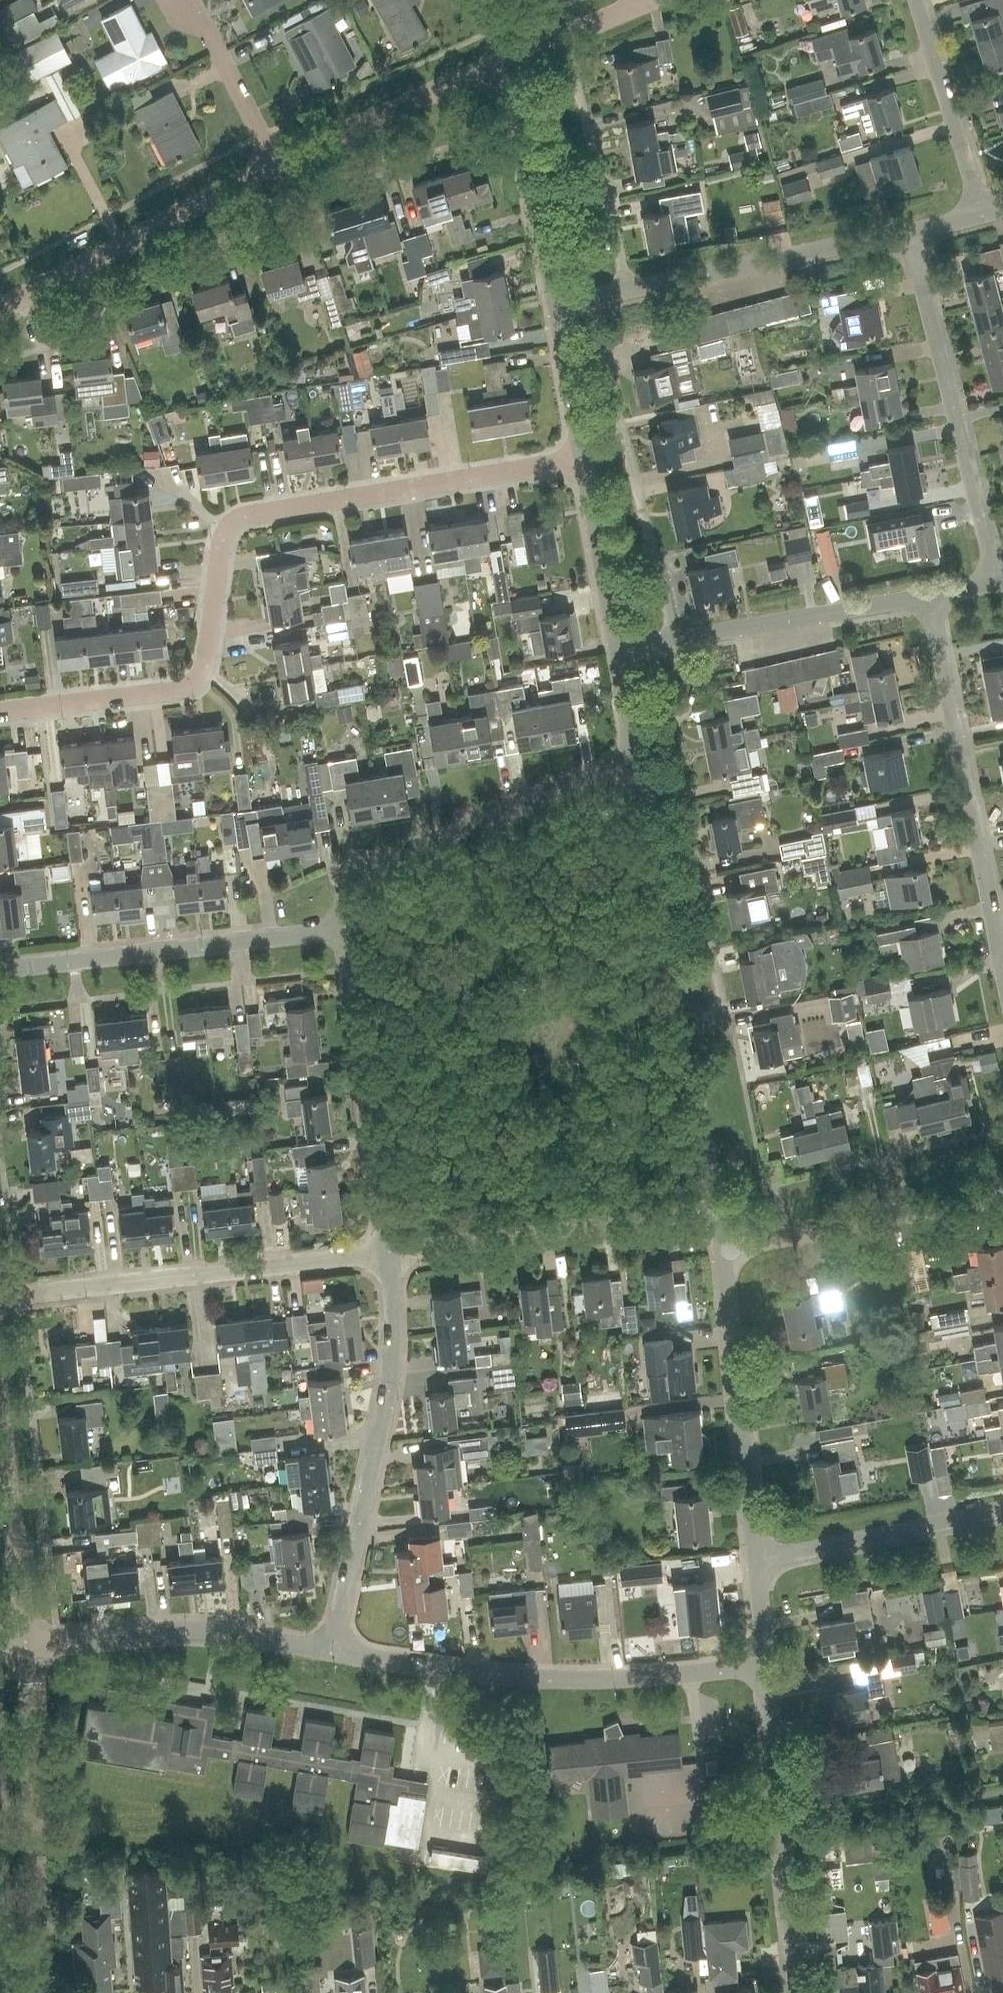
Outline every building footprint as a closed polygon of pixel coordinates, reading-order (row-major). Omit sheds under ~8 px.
[(256,13),(282,0),(250,0),(256,13)] [(344,14),(343,12),(337,0),(335,0),(302,17),(304,20),(286,29),(291,38),(317,88),(333,80),(334,82),(338,80),(337,78),(349,71),(347,67),(355,63),(333,20),(336,18),(344,14)] [(355,3),(361,16),(370,11),(364,0),(361,0),(355,3)] [(409,4),(416,0),(377,0),(404,48),(420,40),(423,46),(440,36),(427,15),(419,20),(409,4)] [(813,12),(840,4),(841,9),(866,1),(866,0),(809,0),(813,12)] [(987,14),(972,18),(979,43),(1002,36),(1002,0),(982,0),(987,14)] [(163,63),(162,61),(167,58),(159,42),(154,45),(132,2),(104,16),(125,57),(109,64),(119,83),(161,61),(163,63)] [(742,4),(729,7),(737,35),(750,31),(748,25),(742,4)] [(0,9),(0,25),(12,19),(6,6),(0,9)] [(819,59),(839,53),(845,71),(859,67),(859,68),(884,60),(874,27),(850,34),(848,27),(812,38),(819,59)] [(8,54),(24,85),(72,60),(57,30),(8,54)] [(979,43),(987,68),(1002,63),(1002,36),(979,43)] [(649,93),(646,79),(663,76),(660,62),(674,60),(670,37),(657,39),(657,43),(635,47),(637,61),(618,64),(624,97),(649,93)] [(59,69),(46,76),(68,118),(81,111),(59,69)] [(824,77),(788,87),(792,102),(828,92),(824,77)] [(846,117),(860,112),(866,131),(878,128),(902,120),(892,86),(867,94),(867,95),(852,99),(841,103),(846,117)] [(717,132),(758,122),(754,106),(744,109),(739,87),(706,95),(712,117),(713,117),(717,132)] [(172,90),(156,99),(136,109),(143,122),(148,119),(170,161),(200,145),(172,90)] [(831,92),(795,102),(798,115),(834,105),(831,92)] [(27,160),(38,180),(69,164),(52,130),(69,121),(57,98),(0,128),(0,129),(18,164),(27,160)] [(632,147),(687,138),(685,130),(670,133),(669,129),(657,131),(655,119),(628,124),(632,147)] [(728,154),(733,169),(765,160),(758,131),(744,135),(748,149),(728,154)] [(664,170),(662,159),(689,154),(687,138),(632,147),(637,175),(664,170)] [(895,186),(920,178),(910,145),(885,152),(886,154),(871,158),(880,190),(895,186)] [(841,154),(817,161),(821,177),(846,170),(841,154)] [(786,180),(810,173),(808,165),(784,172),(786,180)] [(443,174),(452,203),(475,196),(478,203),(497,197),(491,179),(477,184),(471,166),(443,174)] [(425,212),(452,203),(443,174),(416,183),(425,212)] [(806,176),(783,183),(789,203),(812,196),(806,176)] [(674,241),(688,238),(684,213),(704,210),(701,190),(661,197),(663,210),(644,213),(650,248),(675,244),(674,241)] [(396,220),(393,221),(384,192),(356,201),(372,252),(381,250),(403,242),(396,220)] [(780,198),(763,201),(767,219),(783,216),(780,198)] [(372,252),(356,201),(329,210),(338,239),(351,235),(353,243),(347,254),(350,262),(355,260),(358,270),(374,265),(370,253),(372,252)] [(452,232),(455,244),(474,238),(471,226),(466,227),(462,213),(455,215),(460,229),(452,232)] [(460,229),(455,215),(445,218),(453,245),(455,244),(452,232),(460,229)] [(427,231),(417,235),(423,255),(433,252),(427,231)] [(427,285),(428,271),(427,271),(422,255),(423,255),(417,235),(404,239),(410,259),(403,261),(409,279),(411,278),(414,289),(427,285)] [(300,300),(321,294),(315,272),(303,276),(298,258),(262,269),(272,301),(298,293),(300,300)] [(428,271),(427,285),(454,276),(450,264),(428,271)] [(457,297),(459,310),(511,299),(505,270),(476,277),(479,292),(457,297)] [(965,277),(972,304),(1000,297),(993,270),(965,277)] [(317,278),(331,324),(343,321),(340,311),(356,306),(353,296),(348,297),(341,273),(329,276),(328,274),(317,278)] [(257,328),(245,290),(233,293),(229,278),(194,289),(202,315),(227,308),(235,335),(257,328)] [(802,312),(812,309),(806,288),(797,290),(802,312)] [(840,310),(843,322),(839,323),(831,333),(839,337),(841,345),(865,341),(863,333),(883,329),(877,299),(860,303),(857,289),(822,296),(825,313),(840,310)] [(794,291),(782,294),(788,317),(800,315),(794,291)] [(782,294),(770,297),(776,321),(788,317),(782,294)] [(770,297),(759,300),(765,324),(776,321),(770,297)] [(1000,297),(972,304),(979,331),(1002,324),(1002,308),(1000,297)] [(168,352),(188,346),(180,317),(168,321),(161,298),(128,308),(136,336),(161,329),(168,352)] [(511,299),(459,310),(465,339),(516,328),(511,299)] [(759,300),(747,303),(753,327),(765,324),(759,300)] [(735,306),(741,330),(753,327),(747,303),(735,306)] [(735,306),(724,309),(730,333),(741,330),(735,306)] [(724,309),(712,313),(718,336),(730,333),(724,309)] [(712,313),(700,316),(706,339),(718,336),(712,313)] [(695,342),(706,339),(700,316),(688,319),(695,342)] [(979,331),(986,357),(1002,353),(1002,324),(979,331)] [(660,352),(662,364),(635,370),(641,400),(681,392),(674,361),(691,357),(689,346),(660,352)] [(462,347),(439,350),(441,363),(464,359),(462,347)] [(373,372),(367,348),(353,351),(359,375),(373,372)] [(113,352),(77,357),(82,392),(99,390),(102,392),(104,406),(130,402),(126,370),(115,371),(113,352)] [(993,385),(1002,382),(1002,353),(986,357),(993,385)] [(495,373),(504,429),(533,424),(528,395),(509,398),(507,387),(504,387),(502,373),(508,372),(506,360),(483,363),(485,374),(495,373)] [(286,380),(306,380),(306,363),(287,362),(286,380)] [(845,395),(897,385),(893,362),(855,369),(858,384),(843,387),(845,395)] [(440,389),(437,368),(436,363),(423,365),(427,391),(440,389)] [(801,365),(775,371),(777,382),(803,376),(801,365)] [(437,368),(440,389),(452,387),(448,366),(437,368)] [(495,373),(485,374),(488,390),(484,390),(486,402),(470,404),(475,434),(504,429),(495,373)] [(60,419),(56,391),(44,393),(42,374),(4,379),(8,415),(35,412),(36,422),(60,419)] [(349,382),(353,408),(364,407),(362,388),(369,387),(367,377),(348,380),(349,382)] [(353,408),(349,382),(335,384),(339,410),(353,408)] [(847,406),(862,403),(864,417),(868,419),(878,417),(877,413),(902,409),(897,385),(845,395),(847,406)] [(197,392),(199,402),(212,399),(209,389),(197,392)] [(773,390),(746,395),(748,406),(775,400),(773,390)] [(395,392),(398,408),(406,407),(403,391),(395,392)] [(372,422),(376,449),(404,444),(400,417),(397,418),(396,408),(398,408),(395,392),(383,395),(387,419),(372,422)] [(260,395),(265,421),(277,418),(272,393),(260,395)] [(265,421),(260,395),(233,399),(234,409),(248,407),(251,423),(265,421)] [(796,420),(793,406),(782,408),(785,422),(796,420)] [(171,437),(162,413),(150,417),(158,442),(171,437)] [(431,445),(431,440),(426,413),(400,417),(404,444),(414,443),(415,448),(431,445)] [(681,459),(692,457),(690,445),(701,443),(695,415),(660,421),(663,431),(652,433),(658,464),(681,459)] [(312,431),(310,421),(298,423),(300,433),(285,436),(289,464),(316,460),(312,431)] [(356,424),(346,426),(347,434),(357,432),(356,424)] [(765,431),(761,432),(767,460),(789,455),(781,425),(765,428),(765,431)] [(312,431),(316,460),(342,455),(337,427),(312,431)] [(247,432),(222,436),(224,447),(228,476),(239,474),(240,479),(255,477),(254,471),(250,443),(249,443),(247,432)] [(761,432),(731,439),(737,466),(767,460),(761,432)] [(213,449),(197,451),(202,480),(203,487),(218,484),(217,478),(226,476),(228,476),(224,447),(222,436),(221,433),(210,435),(213,449)] [(829,443),(831,459),(858,454),(855,438),(829,443)] [(861,470),(863,476),(918,466),(914,443),(889,447),(891,460),(870,464),(871,469),(861,470)] [(144,451),(145,464),(160,463),(159,450),(144,451)] [(72,451),(61,452),(64,476),(75,474),(72,451)] [(729,486),(780,475),(776,459),(725,469),(729,486)] [(10,480),(8,466),(0,467),(0,481),(10,480)] [(923,490),(923,489),(928,488),(925,475),(920,476),(918,466),(863,476),(864,487),(882,483),(883,487),(896,485),(898,495),(923,490)] [(64,476),(65,489),(101,485),(100,472),(76,475),(64,476)] [(48,490),(64,489),(62,476),(47,478),(48,490)] [(151,491),(135,493),(134,481),(114,483),(116,498),(124,497),(127,518),(154,515),(151,491)] [(700,529),(697,514),(704,513),(704,516),(724,512),(721,495),(710,497),(708,484),(669,492),(678,533),(700,529)] [(868,499),(839,504),(841,518),(871,513),(868,499)] [(559,556),(553,521),(528,526),(525,509),(509,511),(514,543),(517,562),(559,556)] [(821,509),(809,511),(811,524),(824,522),(821,509)] [(127,518),(127,519),(112,521),(114,535),(90,538),(76,545),(76,550),(115,545),(130,543),(157,540),(154,515),(127,518)] [(483,567),(480,548),(491,547),(486,516),(458,521),(465,562),(466,562),(467,570),(483,567)] [(933,520),(913,523),(912,516),(870,524),(874,544),(900,539),(903,556),(939,549),(933,520)] [(437,567),(465,562),(458,521),(430,525),(437,567)] [(791,538),(785,539),(790,563),(813,558),(805,525),(789,529),(791,538)] [(406,530),(379,534),(386,575),(413,571),(406,530)] [(23,563),(19,531),(0,533),(0,565),(23,563)] [(356,569),(372,566),(374,577),(386,575),(379,534),(352,539),(356,569)] [(130,543),(115,545),(118,568),(133,566),(133,567),(160,564),(157,540),(130,543)] [(264,566),(260,567),(263,583),(267,582),(269,592),(310,585),(306,559),(320,556),(318,543),(277,550),(279,563),(264,566)] [(821,549),(827,572),(840,569),(834,545),(821,549)] [(734,592),(728,565),(739,563),(735,548),(706,555),(709,566),(689,570),(696,600),(734,592)] [(775,566),(777,577),(792,574),(789,563),(775,566)] [(492,571),(497,599),(511,597),(506,569),(492,571)] [(99,577),(62,581),(63,595),(100,590),(99,577)] [(538,580),(539,589),(547,588),(546,579),(538,580)] [(439,580),(428,582),(439,643),(450,642),(439,580)] [(439,643),(428,582),(414,584),(422,632),(414,633),(416,647),(439,643)] [(312,596),(310,585),(269,592),(271,602),(266,603),(269,618),(273,617),(274,619),(305,614),(302,598),(312,596)] [(135,591),(142,654),(170,650),(166,623),(150,625),(148,604),(163,602),(161,588),(135,591)] [(115,657),(142,654),(135,591),(121,593),(125,628),(112,629),(115,657)] [(349,594),(353,618),(356,635),(364,634),(362,623),(371,621),(366,591),(349,594)] [(325,622),(353,618),(349,594),(348,594),(349,599),(322,604),(323,609),(313,611),(316,624),(325,622)] [(511,597),(497,599),(499,609),(512,606),(514,616),(518,616),(521,632),(530,631),(534,652),(576,645),(582,644),(582,646),(583,645),(577,607),(575,608),(576,609),(570,610),(570,611),(543,616),(539,594),(511,599),(511,597)] [(88,660),(115,657),(112,629),(98,631),(96,612),(95,613),(93,596),(81,598),(88,660)] [(88,660),(81,598),(69,599),(71,615),(64,616),(66,635),(58,636),(61,663),(88,660)] [(52,625),(49,601),(36,603),(38,626),(52,625)] [(5,665),(1,637),(12,636),(9,608),(0,609),(0,666),(5,665)] [(189,608),(179,609),(180,619),(190,618),(189,608)] [(356,635),(353,618),(325,622),(329,640),(356,635)] [(498,635),(486,637),(490,658),(501,656),(498,635)] [(277,643),(281,670),(313,664),(308,637),(277,643)] [(475,640),(454,642),(455,653),(476,652),(475,640)] [(838,647),(827,650),(832,673),(844,671),(838,647)] [(827,650),(815,652),(820,676),(832,673),(827,650)] [(830,693),(832,704),(846,701),(899,690),(894,667),(881,669),(877,650),(853,655),(859,688),(830,693)] [(815,652),(803,655),(808,679),(820,676),(815,652)] [(988,690),(1002,687),(1002,653),(989,656),(991,665),(983,667),(988,690)] [(419,654),(405,657),(410,684),(424,681),(419,654)] [(791,658),(796,681),(808,679),(803,655),(791,658)] [(389,659),(391,674),(402,673),(400,657),(389,659)] [(791,658),(779,660),(784,684),(796,681),(791,658)] [(779,660),(767,663),(773,686),(784,684),(779,660)] [(767,663),(756,665),(761,689),(773,686),(767,663)] [(313,664),(281,670),(286,697),(317,691),(313,664)] [(749,691),(761,689),(756,665),(744,668),(749,691)] [(40,673),(26,675),(28,688),(41,686),(40,673)] [(542,701),(549,740),(553,740),(553,743),(577,739),(571,702),(585,700),(580,673),(552,678),(556,699),(542,701)] [(817,680),(814,689),(823,693),(827,684),(817,680)] [(318,692),(320,705),(366,698),(364,682),(336,687),(336,689),(318,692)] [(496,687),(501,714),(515,712),(521,748),(545,744),(544,741),(549,740),(542,701),(528,704),(525,682),(496,687)] [(459,715),(466,755),(470,754),(471,757),(494,753),(488,716),(501,714),(496,687),(469,692),(473,713),(459,715)] [(988,690),(992,714),(1000,712),(1002,721),(1002,723),(1002,722),(1002,687),(988,690)] [(904,714),(899,690),(846,701),(848,711),(863,708),(866,721),(879,718),(879,719),(904,714)] [(728,715),(702,720),(707,746),(761,735),(759,727),(744,730),(741,714),(753,712),(761,711),(757,692),(724,698),(725,703),(728,715)] [(461,755),(466,755),(459,715),(444,718),(441,697),(427,699),(431,720),(430,721),(437,763),(462,759),(461,755)] [(351,705),(339,707),(341,721),(353,719),(351,705)] [(805,713),(807,724),(819,722),(817,711),(805,713)] [(224,725),(200,728),(205,773),(229,770),(224,725)] [(867,727),(839,732),(842,746),(870,741),(867,727)] [(205,773),(200,728),(176,731),(179,758),(173,759),(175,780),(205,776),(205,773)] [(761,735),(707,746),(712,771),(737,767),(739,777),(754,774),(749,749),(763,746),(761,735)] [(136,736),(111,739),(116,782),(139,779),(137,763),(139,762),(136,736)] [(89,768),(90,780),(91,785),(105,783),(108,803),(117,802),(115,782),(116,782),(111,739),(87,741),(90,768),(89,768)] [(66,771),(78,770),(79,781),(90,780),(89,768),(90,768),(87,741),(63,744),(66,771)] [(390,771),(375,773),(382,812),(386,811),(387,815),(410,810),(404,775),(418,772),(413,745),(386,750),(390,771)] [(871,786),(908,779),(902,747),(865,754),(871,786)] [(31,775),(28,748),(0,751),(0,788),(10,787),(7,763),(17,762),(19,776),(31,775)] [(845,760),(842,748),(812,754),(816,778),(827,776),(825,764),(845,760)] [(310,791),(325,788),(320,763),(319,763),(317,753),(303,755),(310,791)] [(330,760),(330,761),(320,763),(325,788),(348,784),(355,820),(378,816),(378,813),(382,812),(375,773),(361,776),(357,755),(330,760)] [(234,774),(241,811),(254,809),(247,771),(234,774)] [(161,782),(165,819),(177,817),(173,781),(161,782)] [(165,819),(161,782),(147,784),(152,820),(153,820),(164,819),(165,819)] [(52,790),(56,826),(69,825),(65,788),(52,790)] [(716,835),(710,838),(712,848),(719,848),(719,850),(741,845),(737,827),(766,822),(764,809),(765,809),(762,795),(729,802),(732,816),(713,819),(716,835)] [(319,848),(314,814),(312,802),(285,807),(284,803),(292,848),(303,846),(304,850),(319,848)] [(254,809),(241,811),(236,812),(241,846),(253,844),(255,856),(267,854),(267,857),(282,854),(282,850),(292,848),(284,803),(260,807),(260,808),(254,809)] [(116,805),(108,806),(109,818),(117,817),(116,805)] [(19,858),(18,856),(29,854),(26,831),(48,829),(45,806),(0,812),(0,860),(19,858)] [(885,827),(875,829),(881,861),(907,856),(904,840),(920,836),(914,807),(893,811),(893,812),(877,815),(878,817),(879,825),(885,824),(885,827)] [(854,810),(820,817),(823,831),(857,824),(854,810)] [(227,841),(239,839),(234,812),(222,814),(227,841)] [(164,819),(153,820),(159,882),(177,880),(169,861),(164,819)] [(153,820),(152,820),(139,822),(143,863),(142,884),(159,882),(153,820)] [(111,827),(113,840),(124,839),(122,826),(111,827)] [(68,831),(71,861),(84,859),(81,829),(68,831)] [(804,838),(781,842),(784,859),(807,854),(807,855),(826,851),(821,830),(812,832),(812,836),(804,838)] [(199,855),(204,906),(229,903),(225,873),(211,875),(209,854),(199,855)] [(180,908),(204,906),(199,855),(197,855),(198,858),(186,860),(189,878),(177,879),(180,908)] [(838,860),(831,861),(833,871),(835,871),(840,870),(838,860)] [(26,926),(23,898),(49,895),(45,864),(15,868),(17,890),(0,892),(0,903),(1,912),(0,913),(0,933),(16,931),(16,933),(17,933),(16,927),(26,926)] [(734,922),(755,918),(771,915),(768,896),(767,890),(779,888),(775,864),(740,869),(743,888),(728,891),(734,922)] [(835,871),(841,896),(874,889),(868,864),(840,870),(835,871)] [(905,872),(885,876),(891,905),(932,897),(926,867),(905,871),(905,872)] [(116,869),(121,915),(145,912),(141,883),(128,885),(126,868),(116,869)] [(121,915),(116,869),(105,870),(107,887),(93,889),(96,918),(121,915)] [(938,928),(917,932),(916,923),(878,931),(882,951),(902,947),(905,965),(944,957),(938,928)] [(741,958),(748,997),(780,991),(779,987),(806,982),(798,936),(789,937),(750,945),(752,956),(741,958)] [(867,1000),(891,996),(890,990),(886,972),(862,977),(867,1000)] [(912,986),(890,990),(891,996),(892,1000),(915,1002),(915,1006),(931,1003),(931,1006),(921,1008),(921,1009),(910,1011),(913,1026),(917,1025),(920,1040),(944,1035),(942,1021),(956,1018),(950,988),(929,992),(929,993),(914,996),(912,986)] [(834,1020),(857,1016),(852,992),(829,996),(834,1020)] [(307,994),(266,999),(268,1009),(289,1007),(292,1030),(319,1027),(316,1003),(308,1003),(307,994)] [(205,1006),(209,1043),(234,1040),(230,1003),(205,1006)] [(211,1053),(209,1043),(205,1006),(181,1009),(184,1034),(196,1033),(199,1054),(211,1053)] [(260,1011),(248,1013),(250,1035),(263,1034),(260,1011)] [(147,1013),(123,1015),(128,1062),(140,1061),(137,1040),(150,1038),(147,1013)] [(761,1061),(803,1053),(801,1041),(802,1040),(799,1021),(793,1022),(791,1013),(772,1017),(774,1027),(755,1031),(758,1048),(755,1050),(757,1060),(761,1060),(761,1061)] [(98,1018),(102,1057),(119,1055),(120,1063),(128,1062),(123,1015),(98,1018)] [(17,1037),(20,1061),(47,1058),(45,1035),(53,1034),(51,1023),(24,1026),(25,1036),(17,1037)] [(877,1047),(893,1045),(890,1025),(874,1027),(877,1047)] [(287,1054),(289,1076),(309,1074),(308,1062),(315,1061),(314,1051),(321,1050),(319,1027),(292,1030),(295,1053),(287,1054)] [(69,1030),(72,1055),(85,1053),(82,1029),(69,1030)] [(898,1102),(903,1124),(919,1120),(921,1129),(931,1127),(934,1135),(948,1131),(946,1123),(931,1063),(929,1051),(928,1052),(925,1043),(907,1047),(909,1055),(922,1064),(922,1065),(924,1075),(913,1077),(915,1085),(907,1100),(898,1102)] [(971,1117),(967,1102),(972,1101),(966,1075),(949,1080),(944,1060),(955,1057),(953,1046),(929,1051),(931,1063),(946,1123),(971,1117)] [(251,1048),(239,1049),(242,1074),(254,1072),(251,1048)] [(994,1050),(979,1053),(983,1070),(998,1066),(994,1050)] [(170,1057),(173,1093),(185,1092),(181,1056),(170,1057)] [(173,1093),(170,1057),(157,1059),(159,1082),(166,1082),(167,1094),(173,1093)] [(59,1090),(57,1070),(49,1071),(47,1058),(20,1061),(22,1085),(30,1084),(31,1093),(59,1090)] [(857,1066),(861,1086),(874,1084),(869,1063),(857,1066)] [(102,1090),(99,1065),(87,1066),(90,1091),(102,1090)] [(265,1081),(258,1081),(259,1093),(266,1092),(265,1081)] [(286,1086),(290,1114),(305,1112),(308,1131),(332,1128),(327,1094),(311,1096),(310,1083),(286,1086)] [(804,1118),(807,1130),(783,1136),(787,1154),(798,1151),(800,1159),(826,1153),(813,1100),(814,1100),(810,1083),(796,1087),(801,1104),(803,1103),(807,1117),(804,1118)] [(69,1101),(90,1098),(89,1085),(68,1089),(69,1101)] [(845,1121),(833,1124),(830,1110),(826,1111),(822,1097),(814,1100),(813,1100),(826,1153),(851,1147),(845,1121)] [(74,1131),(70,1132),(68,1121),(93,1117),(90,1098),(69,1101),(70,1113),(43,1116),(44,1128),(28,1130),(32,1165),(56,1162),(54,1147),(75,1145),(74,1131)] [(301,1187),(312,1186),(339,1182),(336,1158),(328,1159),(326,1141),(293,1145),(294,1156),(300,1156),(301,1165),(299,1165),(301,1187)] [(257,1225),(254,1200),(269,1198),(265,1155),(252,1156),(255,1180),(250,1180),(251,1189),(238,1190),(237,1181),(227,1182),(228,1190),(232,1228),(257,1225)] [(99,1165),(100,1173),(103,1197),(115,1196),(111,1163),(99,1165)] [(195,1163),(183,1164),(186,1188),(198,1186),(195,1163)] [(173,1189),(186,1188),(183,1164),(171,1166),(173,1189)] [(91,1199),(103,1197),(100,1173),(100,1174),(88,1176),(91,1199)] [(49,1197),(52,1223),(39,1224),(42,1250),(67,1247),(62,1202),(59,1180),(34,1184),(36,1199),(49,1197)] [(312,1186),(312,1187),(300,1189),(304,1212),(308,1211),(308,1220),(343,1216),(339,1182),(312,1186)] [(232,1228),(228,1190),(203,1193),(207,1231),(232,1228)] [(286,1219),(283,1190),(269,1191),(273,1221),(286,1219)] [(149,1238),(144,1192),(133,1194),(134,1204),(120,1206),(124,1241),(149,1238)] [(174,1235),(171,1209),(170,1196),(155,1198),(155,1196),(145,1197),(145,1192),(144,1192),(149,1238),(174,1235)] [(92,1245),(88,1209),(74,1211),(72,1201),(62,1202),(67,1247),(92,1245)] [(324,1219),(309,1221),(310,1231),(325,1230),(324,1219)] [(980,1265),(967,1267),(968,1271),(954,1274),(955,1281),(1002,1273),(1002,1243),(977,1248),(980,1265)] [(686,1280),(685,1280),(674,1281),(672,1266),(646,1269),(650,1303),(676,1300),(677,1307),(689,1306),(686,1280)] [(783,1297),(790,1332),(792,1345),(825,1339),(823,1325),(816,1326),(812,1305),(832,1301),(833,1308),(844,1306),(837,1269),(817,1273),(820,1291),(810,1293),(810,1292),(800,1294),(783,1297)] [(614,1315),(622,1314),(624,1334),(639,1332),(635,1302),(625,1303),(623,1287),(612,1288),(610,1273),(585,1276),(589,1310),(613,1307),(614,1315)] [(955,1281),(957,1290),(971,1288),(972,1291),(985,1289),(988,1305),(1002,1302),(1002,1273),(955,1281)] [(324,1278),(303,1280),(305,1292),(325,1290),(324,1278)] [(525,1317),(521,1317),(522,1332),(527,1332),(552,1329),(552,1323),(564,1322),(560,1292),(548,1293),(547,1280),(521,1283),(525,1317)] [(478,1302),(478,1304),(483,1303),(482,1288),(453,1291),(454,1304),(435,1306),(439,1343),(436,1344),(437,1358),(468,1354),(466,1341),(482,1339),(480,1315),(464,1317),(462,1303),(478,1302)] [(314,1332),(361,1326),(358,1300),(328,1304),(329,1319),(308,1322),(307,1313),(293,1315),(295,1335),(310,1333),(314,1332)] [(930,1315),(933,1327),(970,1320),(968,1307),(930,1315)] [(273,1344),(285,1342),(291,1342),(288,1319),(274,1321),(273,1313),(245,1316),(250,1359),(254,1391),(270,1389),(265,1348),(273,1347),(273,1344)] [(913,1313),(911,1325),(924,1326),(925,1314),(913,1313)] [(250,1359),(245,1316),(219,1319),(222,1350),(237,1348),(238,1360),(250,1359)] [(654,1316),(640,1317),(641,1332),(656,1331),(654,1316)] [(970,1320),(933,1327),(913,1331),(916,1351),(931,1348),(929,1340),(973,1332),(970,1320)] [(162,1326),(169,1390),(170,1395),(179,1394),(175,1355),(193,1353),(189,1323),(162,1326)] [(977,1358),(1002,1354),(1002,1325),(995,1326),(997,1340),(985,1342),(985,1343),(975,1345),(977,1358)] [(139,1359),(164,1356),(168,1390),(169,1390),(162,1326),(135,1329),(139,1359)] [(318,1368),(344,1365),(356,1364),(355,1352),(364,1351),(361,1326),(314,1332),(318,1368)] [(502,1336),(503,1351),(515,1349),(513,1335),(502,1336)] [(121,1339),(108,1341),(111,1365),(124,1363),(121,1339)] [(693,1350),(671,1352),(670,1340),(645,1343),(648,1366),(668,1364),(669,1372),(650,1374),(653,1397),(670,1395),(669,1387),(697,1384),(697,1381),(701,1379),(699,1369),(695,1369),(693,1350)] [(111,1365),(108,1341),(77,1344),(77,1342),(52,1345),(56,1379),(80,1377),(78,1359),(97,1356),(98,1366),(111,1365)] [(492,1363),(516,1360),(515,1350),(475,1354),(476,1364),(492,1363)] [(979,1371),(989,1369),(989,1370),(1002,1368),(1002,1372),(1002,1354),(977,1358),(979,1371)] [(516,1360),(492,1363),(493,1375),(517,1373),(516,1360)] [(827,1388),(848,1384),(844,1361),(822,1364),(824,1374),(798,1379),(805,1413),(823,1410),(831,1408),(827,1388)] [(300,1396),(301,1406),(345,1401),(342,1376),(345,1376),(344,1365),(318,1368),(320,1379),(311,1380),(313,1394),(300,1396)] [(221,1372),(210,1373),(214,1406),(223,1406),(222,1396),(224,1395),(221,1372)] [(212,1407),(214,1406),(210,1373),(196,1374),(198,1397),(211,1396),(212,1407)] [(451,1390),(431,1393),(433,1408),(428,1409),(430,1424),(457,1421),(456,1405),(476,1403),(473,1377),(450,1379),(451,1390)] [(567,1404),(583,1403),(581,1381),(563,1382),(564,1398),(566,1398),(567,1404)] [(73,1386),(74,1393),(95,1390),(94,1382),(84,1383),(84,1385),(73,1386)] [(984,1386),(961,1390),(963,1403),(966,1402),(986,1398),(984,1386)] [(621,1390),(604,1392),(605,1407),(622,1405),(621,1390)] [(946,1393),(940,1394),(942,1404),(948,1403),(961,1401),(959,1391),(946,1393)] [(914,1395),(903,1397),(906,1412),(917,1410),(914,1395)] [(962,1403),(945,1406),(948,1420),(969,1416),(992,1412),(989,1398),(986,1399),(986,1398),(966,1402),(963,1403),(962,1403)] [(88,1424),(106,1422),(103,1399),(77,1402),(78,1414),(60,1416),(64,1450),(90,1447),(88,1424)] [(348,1427),(345,1401),(301,1406),(302,1417),(315,1416),(317,1431),(348,1427)] [(1002,1424),(987,1426),(989,1437),(1002,1435),(1002,1406),(999,1407),(1002,1424)] [(568,1436),(603,1432),(602,1428),(627,1425),(625,1407),(566,1414),(568,1436)] [(645,1416),(648,1450),(672,1447),(674,1458),(704,1455),(704,1454),(704,1452),(707,1449),(709,1445),(709,1440),(708,1436),(705,1432),(701,1429),(699,1409),(668,1413),(645,1416)] [(172,1423),(171,1412),(156,1414),(157,1424),(172,1423)] [(221,1451),(242,1450),(240,1415),(219,1416),(221,1451)] [(252,1437),(254,1449),(277,1447),(276,1434),(252,1437)] [(417,1462),(420,1487),(463,1482),(460,1458),(490,1454),(488,1434),(448,1439),(449,1445),(435,1446),(436,1460),(417,1462)] [(548,1435),(535,1436),(537,1452),(550,1451),(548,1435)] [(989,1437),(990,1447),(1002,1445),(1002,1435),(989,1437)] [(846,1490),(843,1474),(861,1471),(855,1437),(822,1443),(825,1459),(814,1460),(821,1496),(838,1493),(837,1492),(846,1490)] [(943,1445),(931,1447),(936,1474),(948,1472),(943,1445)] [(279,1459),(277,1447),(254,1449),(255,1462),(279,1459)] [(289,1482),(303,1481),(329,1478),(326,1452),(286,1457),(289,1482)] [(138,1470),(151,1469),(149,1458),(137,1460),(138,1470)] [(932,1459),(915,1462),(918,1478),(935,1475),(932,1459)] [(72,1524),(112,1519),(108,1475),(119,1474),(118,1463),(82,1467),(84,1488),(68,1490),(72,1524)] [(288,1507),(289,1509),(283,1509),(284,1520),(315,1516),(315,1504),(332,1502),(329,1478),(303,1481),(306,1505),(288,1507)] [(681,1538),(713,1534),(708,1492),(689,1494),(688,1481),(663,1483),(664,1497),(676,1496),(681,1538)] [(463,1482),(420,1487),(423,1513),(450,1510),(447,1486),(463,1484),(463,1482)] [(234,1535),(229,1491),(216,1493),(221,1537),(234,1535)] [(494,1504),(470,1507),(471,1519),(495,1516),(494,1504)] [(314,1529),(315,1516),(284,1520),(271,1521),(274,1546),(283,1545),(284,1558),(313,1554),(310,1530),(314,1529)] [(150,1521),(152,1545),(163,1544),(161,1520),(150,1521)] [(473,1533),(471,1520),(447,1522),(449,1536),(473,1533)] [(138,1542),(139,1546),(152,1545),(150,1521),(136,1522),(137,1530),(138,1542)] [(84,1559),(89,1599),(115,1596),(112,1568),(109,1545),(138,1542),(137,1530),(97,1535),(100,1557),(84,1559)] [(401,1552),(398,1552),(401,1577),(440,1574),(439,1563),(428,1564),(427,1556),(443,1555),(442,1547),(441,1535),(417,1538),(408,1539),(410,1551),(401,1552)] [(195,1559),(193,1548),(193,1539),(179,1541),(181,1560),(169,1562),(172,1589),(198,1587),(195,1559)] [(541,1539),(528,1540),(531,1570),(544,1568),(541,1539)] [(205,1547),(193,1548),(195,1559),(198,1587),(225,1584),(222,1556),(206,1558),(205,1547)] [(316,1579),(313,1554),(284,1558),(264,1560),(264,1562),(241,1564),(243,1588),(268,1586),(266,1570),(277,1569),(279,1584),(316,1579)] [(661,1561),(619,1565),(621,1584),(663,1580),(661,1561)] [(131,1600),(131,1594),(141,1593),(138,1565),(112,1568),(115,1596),(115,1602),(131,1600)] [(460,1572),(462,1596),(475,1595),(472,1570),(460,1572)] [(440,1574),(401,1577),(404,1604),(422,1602),(423,1614),(446,1611),(443,1573),(440,1574)] [(721,1624),(716,1580),(675,1584),(679,1628),(721,1624)] [(611,1621),(607,1582),(593,1584),(594,1592),(560,1596),(565,1633),(600,1630),(599,1622),(611,1621)] [(490,1593),(494,1630),(529,1627),(528,1619),(539,1618),(536,1588),(512,1591),(490,1593)] [(964,1615),(959,1588),(945,1591),(950,1617),(964,1615)] [(875,1624),(873,1614),(874,1614),(871,1600),(870,1600),(844,1605),(847,1618),(820,1623),(825,1649),(829,1648),(830,1653),(846,1651),(845,1646),(858,1643),(855,1627),(875,1624)] [(924,1631),(927,1646),(947,1642),(944,1627),(924,1631)] [(957,1646),(959,1658),(971,1656),(969,1644),(957,1646)] [(915,1651),(891,1655),(894,1670),(917,1666),(915,1651)] [(883,1669),(857,1674),(859,1687),(833,1692),(837,1716),(833,1717),(835,1727),(873,1720),(871,1712),(869,1697),(888,1694),(886,1683),(883,1669)] [(384,1843),(385,1838),(418,1844),(426,1797),(400,1792),(400,1787),(428,1792),(430,1781),(393,1774),(395,1764),(389,1763),(395,1732),(366,1728),(361,1758),(352,1757),(352,1758),(330,1755),(336,1722),(307,1718),(302,1749),(293,1747),(292,1749),(271,1745),(277,1712),(248,1707),(243,1738),(233,1737),(233,1739),(212,1735),(217,1705),(203,1703),(203,1706),(159,1699),(160,1695),(110,1687),(107,1704),(89,1701),(81,1751),(206,1772),(209,1753),(239,1758),(234,1791),(263,1796),(268,1763),(298,1768),(292,1805),(323,1810),(329,1774),(357,1778),(348,1837),(384,1843)] [(960,1732),(958,1718),(946,1720),(948,1734),(960,1732)] [(993,1751),(1002,1749),(1002,1722),(988,1724),(993,1751)] [(551,1779),(591,1774),(595,1816),(630,1812),(625,1774),(644,1772),(644,1768),(683,1764),(680,1731),(641,1736),(640,1732),(587,1738),(587,1741),(547,1746),(551,1779)] [(902,1777),(894,1737),(869,1741),(872,1756),(846,1761),(851,1787),(902,1777)] [(506,1830),(504,1839),(510,1841),(513,1831),(506,1830)] [(863,1832),(843,1834),(846,1858),(866,1855),(863,1832)] [(961,1854),(964,1898),(980,1897),(977,1853),(961,1854)] [(959,1866),(936,1867),(938,1889),(961,1887),(959,1866)] [(127,1872),(131,1912),(168,1909),(165,1869),(127,1872)] [(641,1893),(639,1877),(624,1880),(626,1895),(641,1893)] [(73,1944),(75,1968),(81,1968),(83,1992),(112,1989),(110,1964),(117,1964),(113,1917),(123,1916),(121,1891),(101,1892),(103,1913),(84,1915),(86,1943),(73,1944)] [(952,1902),(933,1904),(936,1929),(955,1926),(952,1902)] [(200,1906),(185,1907),(188,1934),(202,1933),(200,1906)] [(168,1909),(172,1955),(167,1955),(167,1964),(160,1964),(161,1976),(159,1976),(159,1983),(160,1992),(183,1992),(180,1954),(184,1954),(183,1935),(188,1934),(185,1907),(168,1909)] [(822,1937),(853,1936),(851,1908),(821,1909),(822,1937)] [(168,1909),(131,1912),(137,1984),(159,1983),(159,1976),(161,1976),(160,1964),(167,1964),(167,1955),(172,1955),(168,1909)] [(986,1956),(988,1956),(990,1970),(993,1970),(997,1988),(1002,1987),(1002,1913),(978,1918),(986,1956)] [(701,1915),(683,1916),(686,1956),(704,1955),(701,1915)] [(754,1989),(740,1990),(736,1947),(749,1946),(747,1918),(706,1922),(711,1977),(707,1977),(708,1992),(754,1992),(754,1989)] [(893,1963),(892,1951),(901,1950),(898,1921),(872,1923),(877,1965),(893,1963)] [(223,1953),(222,1945),(239,1943),(238,1925),(211,1927),(213,1954),(201,1955),(204,1985),(207,1985),(208,1992),(232,1992),(231,1984),(234,1983),(232,1952),(223,1953)] [(372,1925),(352,1927),(357,1964),(376,1962),(372,1925)] [(661,1960),(659,1960),(657,1929),(639,1931),(640,1943),(633,1943),(635,1963),(640,1963),(642,1985),(648,1984),(649,1992),(663,1992),(661,1973),(662,1973),(661,1960)] [(483,1946),(485,1973),(505,1972),(503,1945),(483,1946)] [(537,1949),(541,1991),(560,1989),(556,1947),(537,1949)] [(919,1970),(917,1971),(918,1975),(915,1977),(917,1983),(922,1985),(924,1992),(967,1992),(959,1955),(918,1964),(919,1970)] [(884,1965),(841,1968),(844,1992),(887,1992),(884,1965)] [(593,1992),(608,1992),(604,1969),(590,1971),(593,1992)] [(364,1976),(336,1978),(337,1992),(366,1992),(364,1976)] [(507,1981),(486,1982),(487,1992),(508,1992),(507,1983),(507,1981)] [(508,1992),(521,1992),(520,1982),(507,1983),(508,1992)] [(275,1984),(263,1985),(263,1992),(276,1992),(275,1984)]
